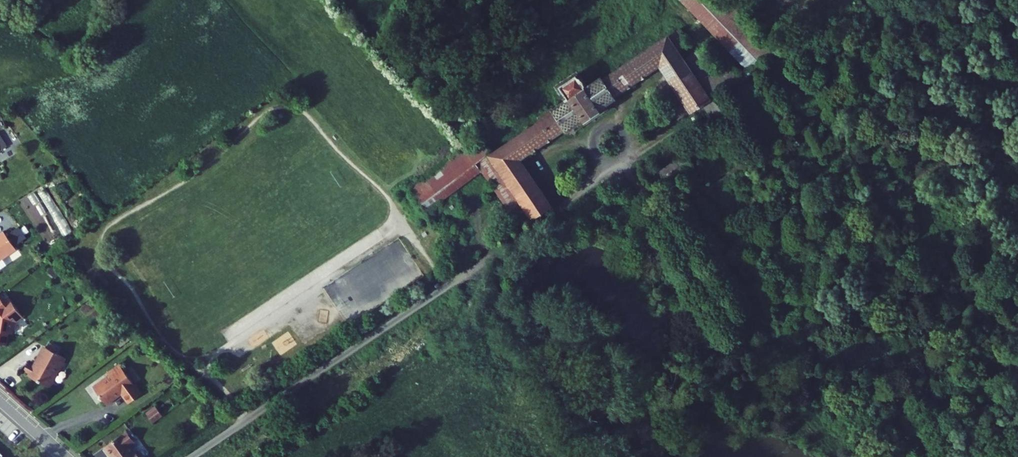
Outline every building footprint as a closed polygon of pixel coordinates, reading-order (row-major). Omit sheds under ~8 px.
[(552,199),(521,153),(613,92),(660,59),(677,48),(682,45),(672,29),(600,78),(597,74),(585,82),(576,68),(556,82),(560,88),(557,91),(565,102),(494,150),(491,152),(496,160),(499,159),(510,175),(504,179),(522,206),(529,202),(534,211),(552,199)] [(677,48),(660,59),(667,70),(684,59),(677,48)] [(684,59),(667,70),(694,112),(749,77),(737,60),(716,73),(700,49),(684,59)] [(485,137),(479,134),(468,142),(484,166),(521,220),(534,211),(529,202),(522,206),(504,179),(510,175),(499,159),(496,160),(491,152),(494,150),(485,137)] [(691,149),(684,138),(678,142),(685,153),(662,168),(666,174),(661,178),(667,186),(696,166),(686,152),(691,149)] [(484,166),(468,142),(413,183),(429,207),(484,166)] [(69,217),(74,227),(90,220),(85,210),(69,217)] [(20,223),(12,229),(19,239),(27,234),(20,223)] [(5,228),(0,231),(0,259),(18,246),(5,228)] [(862,260),(875,266),(881,253),(868,247),(862,260)] [(0,294),(0,342),(8,343),(9,331),(14,331),(15,321),(24,314),(10,296),(4,300),(0,294)] [(58,347),(51,344),(49,348),(47,347),(36,367),(29,363),(25,370),(32,374),(31,376),(50,387),(60,368),(61,369),(65,362),(63,361),(66,357),(56,351),(58,347)] [(144,394),(121,364),(109,373),(112,376),(96,387),(109,405),(124,393),(132,403),(144,394)] [(159,408),(149,415),(155,422),(164,415),(159,408)] [(107,447),(114,456),(144,456),(141,452),(138,452),(138,451),(136,452),(131,445),(136,441),(129,432),(124,436),(123,435),(107,447)]
